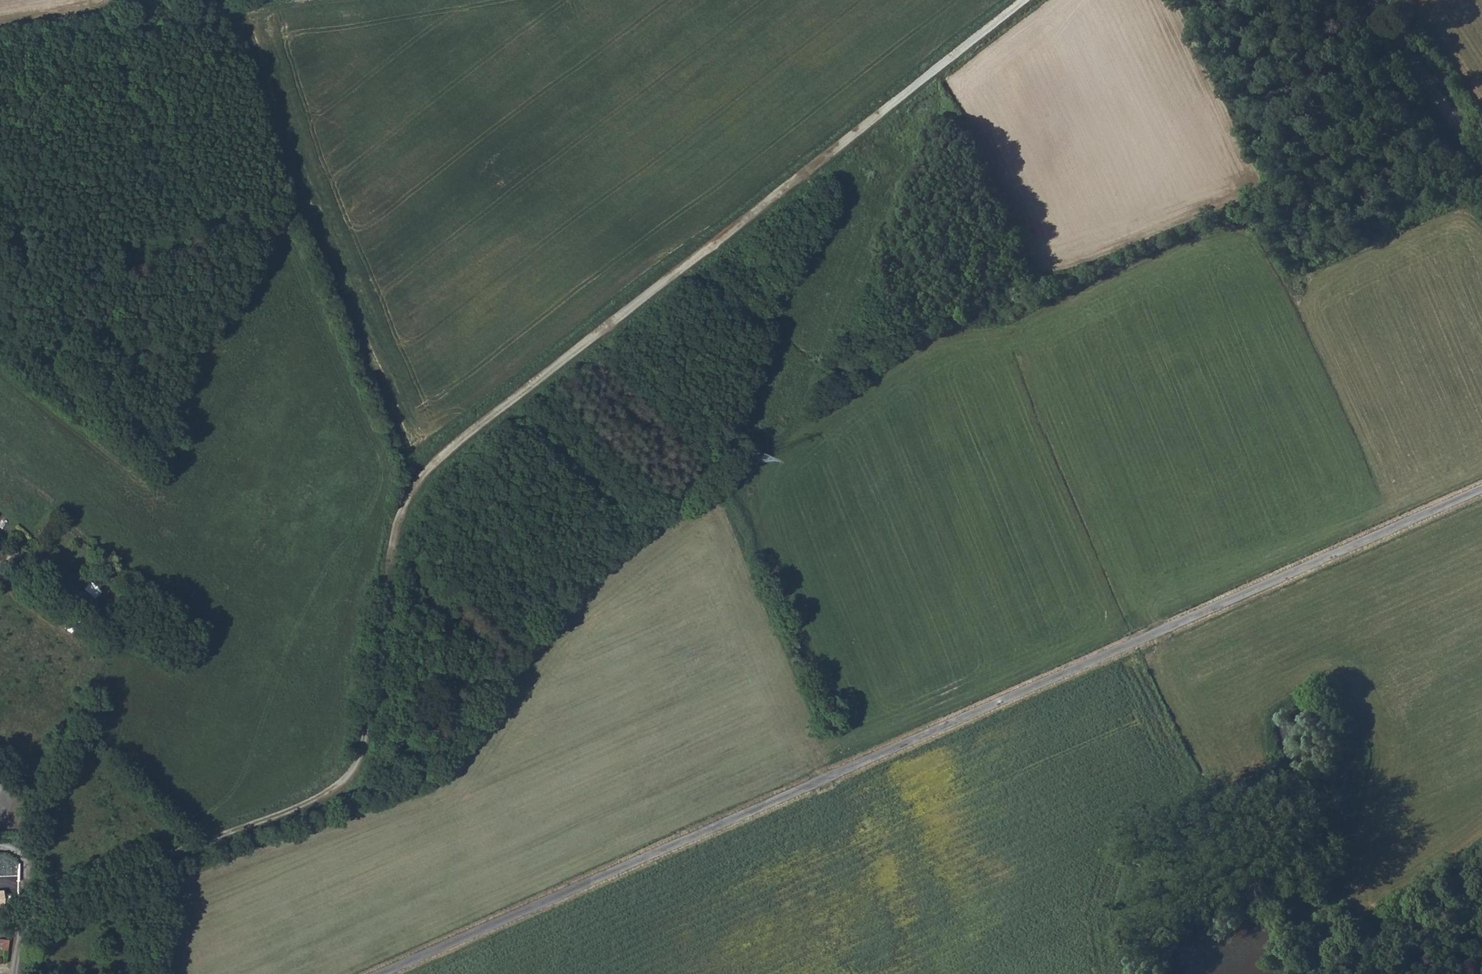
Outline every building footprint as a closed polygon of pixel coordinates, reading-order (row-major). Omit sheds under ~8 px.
[(19,555),(13,551),(4,562),(10,567),(19,555)] [(85,588),(96,598),(103,590),(92,580),(85,588)] [(102,608),(79,590),(71,600),(93,618),(102,608)] [(10,934),(0,933),(0,938),(1,938),(0,942),(8,944),(10,934)]
